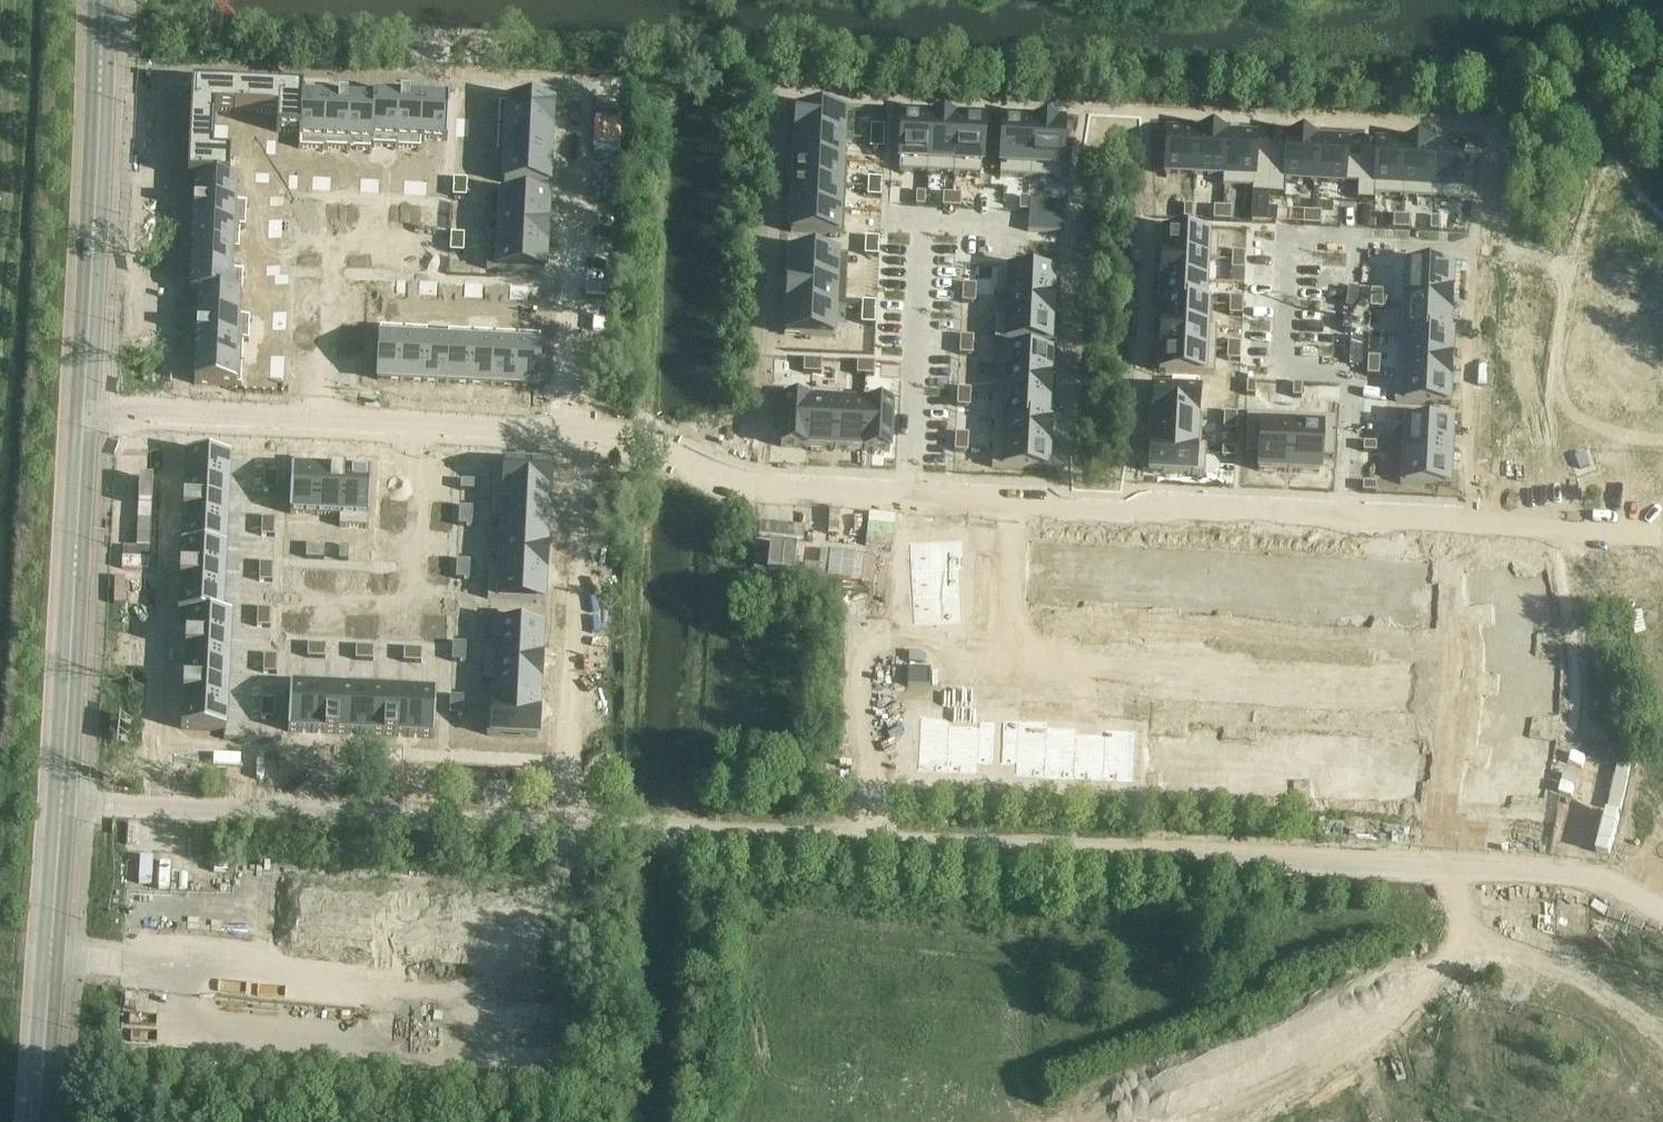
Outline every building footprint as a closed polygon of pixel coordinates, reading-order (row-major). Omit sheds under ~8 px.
[(192,87),(191,110),(215,111),(215,112),(235,113),(236,89),(192,87)] [(236,89),(235,113),(277,115),(278,115),(279,91),(236,89)] [(277,115),(276,133),(299,134),(300,134),(302,96),(303,92),(279,91),(278,115),(277,115)] [(299,134),(298,149),(323,150),(325,98),(302,96),(300,134),(299,134)] [(373,100),(371,148),(372,148),(395,149),(398,97),(373,96),(372,100),(373,100)] [(398,97),(395,149),(420,150),(420,140),(422,98),(398,97)] [(325,98),(323,150),(347,151),(349,99),(325,98)] [(422,98),(420,140),(447,141),(449,99),(422,98)] [(349,99),(347,151),(372,152),(372,148),(371,148),(373,100),(372,100),(349,99)] [(478,101),(476,128),(556,133),(556,104),(478,101)] [(191,110),(188,156),(213,157),(213,156),(213,143),(214,134),(214,125),(215,112),(215,111),(191,110)] [(796,112),(795,137),(842,139),(842,140),(853,140),(854,114),(796,112)] [(901,117),(898,173),(926,174),(929,119),(901,117)] [(456,118),(455,127),(469,128),(469,119),(456,118)] [(929,119),(926,174),(953,176),(955,120),(954,120),(954,119),(930,118),(930,119),(929,119)] [(955,120),(953,176),(980,177),(983,121),(955,120)] [(1002,122),(999,178),(1029,179),(1032,123),(1002,122)] [(1032,123),(1029,179),(1060,181),(1061,160),(1070,160),(1071,145),(1062,144),(1063,125),(1057,125),(1057,124),(1032,123)] [(214,125),(214,134),(227,135),(228,126),(214,125)] [(455,127),(455,136),(468,137),(469,128),(455,127)] [(870,140),(883,141),(884,128),(870,127),(870,140)] [(476,128),(475,158),(514,159),(553,162),(556,133),(476,128)] [(1166,130),(1164,175),(1194,176),(1196,131),(1195,131),(1166,130)] [(1196,131),(1194,176),(1222,178),(1224,178),(1226,133),(1195,131),(1196,131)] [(1226,133),(1224,178),(1222,178),(1222,188),(1252,190),(1252,195),(1268,196),(1270,146),(1256,145),(1256,134),(1226,133)] [(214,134),(213,143),(227,144),(227,135),(214,134)] [(1284,197),(1285,181),(1314,182),(1316,137),(1285,135),(1285,146),(1270,146),(1268,196),(1284,197)] [(795,137),(794,161),(841,163),(841,162),(842,140),(842,139),(795,137)] [(1316,137),(1314,182),(1358,184),(1359,184),(1360,160),(1359,160),(1345,159),(1346,139),(1317,137),(1316,137)] [(883,150),(883,141),(870,140),(869,149),(883,150)] [(1374,201),(1374,196),(1403,197),(1406,142),(1405,142),(1375,140),(1375,151),(1359,150),(1359,160),(1360,160),(1359,184),(1358,184),(1357,200),(1374,201)] [(266,141),(266,154),(275,155),(275,141),(266,141)] [(1406,142),(1403,197),(1432,199),(1435,143),(1405,141),(1405,142),(1406,142)] [(1435,143),(1432,199),(1463,200),(1465,145),(1435,143)] [(188,156),(187,180),(195,180),(195,179),(229,181),(229,180),(230,157),(213,156),(213,157),(188,156)] [(475,158),(474,185),(552,190),(553,162),(514,159),(475,158)] [(794,161),(793,185),(845,187),(846,162),(841,162),(841,163),(794,161)] [(256,173),(255,182),(268,183),(269,174),(256,173)] [(288,176),(288,189),(297,189),(297,176),(288,176)] [(313,177),(312,190),(321,191),(321,177),(313,177)] [(321,177),(321,191),(329,191),(330,178),(321,177)] [(195,180),(194,202),(236,204),(236,203),(237,180),(229,180),(229,181),(195,179),(195,180)] [(361,179),(360,192),(369,193),(369,180),(361,179)] [(453,179),(453,188),(466,189),(467,180),(453,179)] [(868,179),(867,188),(881,189),(881,180),(868,179)] [(369,180),(369,193),(377,193),(378,180),(369,180)] [(408,182),(408,195),(417,195),(417,182),(408,182)] [(417,182),(417,195),(426,196),(426,182),(417,182)] [(793,185),(791,209),(844,211),(845,187),(793,185)] [(453,188),(452,197),(466,198),(466,189),(453,188)] [(867,188),(867,197),(880,198),(881,189),(867,188)] [(916,193),(915,206),(924,207),(925,193),(916,193)] [(942,208),(951,208),(952,195),(943,194),(942,208)] [(961,195),(952,195),(951,208),(960,209),(961,195)] [(270,196),(269,205),(282,206),(283,197),(270,196)] [(490,196),(488,222),(499,223),(499,222),(546,224),(547,199),(490,196)] [(1028,212),(1029,199),(1019,198),(1019,212),(1028,212)] [(194,202),(193,224),(240,227),(240,228),(245,228),(246,203),(236,203),(236,204),(194,202)] [(1029,202),(1027,232),(1063,234),(1065,204),(1029,202)] [(1184,206),(1183,219),(1192,220),(1193,206),(1184,206)] [(1213,207),(1212,221),(1221,221),(1222,208),(1213,207)] [(1222,208),(1221,221),(1231,222),(1231,208),(1222,208)] [(791,209),(790,233),(843,236),(844,211),(791,209)] [(1303,211),(1302,225),(1311,225),(1312,212),(1303,211)] [(1312,212),(1311,225),(1320,226),(1321,212),(1312,212)] [(1393,216),(1392,230),(1401,230),(1402,216),(1401,217),(1393,216)] [(1402,216),(1401,230),(1410,230),(1411,230),(1411,217),(1402,216)] [(1431,218),(1430,231),(1439,232),(1440,232),(1440,218),(1431,218)] [(269,219),(268,228),(282,229),(282,220),(269,219)] [(498,245),(498,246),(545,248),(546,224),(499,222),(499,223),(498,245)] [(193,224),(191,247),(233,249),(233,250),(239,250),(240,228),(240,227),(193,224)] [(268,228),(268,237),(281,238),(282,229),(268,228)] [(450,243),(464,244),(464,235),(450,234),(450,243)] [(1161,257),(1206,260),(1206,261),(1217,261),(1218,237),(1162,234),(1161,257)] [(864,247),(878,248),(878,239),(865,238),(864,247)] [(463,253),(464,244),(450,243),(450,252),(463,253)] [(487,244),(486,270),(544,273),(545,248),(498,246),(498,245),(487,244)] [(191,247),(190,270),(232,272),(232,271),(233,250),(233,249),(191,247)] [(877,257),(878,248),(864,247),(864,256),(877,257)] [(1231,252),(1231,261),(1244,262),(1245,253),(1231,252)] [(789,254),(788,281),(846,284),(847,257),(789,254)] [(1161,257),(1159,281),(1160,281),(1160,280),(1205,282),(1206,261),(1206,260),(1161,257)] [(1231,261),(1231,270),(1244,271),(1244,262),(1231,261)] [(266,264),(266,273),(275,274),(279,274),(280,265),(266,264)] [(1404,267),(1403,301),(1454,304),(1454,291),(1455,269),(1404,267)] [(190,270),(189,293),(198,294),(198,293),(240,295),(240,296),(242,296),(243,271),(232,271),(232,272),(190,270)] [(996,296),(996,297),(1007,297),(1007,296),(1052,298),(1052,297),(1053,275),(997,272),(996,296)] [(275,274),(274,283),(288,284),(288,274),(279,274),(275,274)] [(397,280),(396,293),(405,294),(405,281),(397,280)] [(1160,281),(1159,304),(1161,304),(1162,303),(1204,305),(1204,304),(1205,282),(1160,280),(1160,281)] [(419,281),(419,294),(427,295),(428,282),(419,281)] [(788,281),(786,308),(834,310),(834,311),(844,312),(846,284),(788,281)] [(428,282),(427,295),(436,295),(437,282),(428,282)] [(465,283),(464,296),(473,297),(473,284),(465,283)] [(473,284),(473,297),(482,297),(482,284),(473,284)] [(510,285),(509,299),(518,299),(519,286),(510,285)] [(962,285),(962,294),(975,295),(976,286),(962,285)] [(519,286),(518,299),(527,300),(528,287),(519,286)] [(1370,299),(1370,300),(1384,300),(1383,300),(1384,291),(1370,291),(1370,299)] [(198,294),(197,316),(239,318),(239,317),(240,296),(240,295),(198,293),(198,294)] [(975,295),(962,294),(961,303),(975,304),(975,295)] [(1006,318),(1006,319),(1051,321),(1052,298),(1007,296),(1007,297),(1006,318)] [(1229,297),(1229,306),(1242,307),(1243,298),(1229,297)] [(1369,308),(1370,309),(1383,309),(1384,300),(1370,300),(1369,308)] [(1401,333),(1401,335),(1451,337),(1451,336),(1452,316),(1453,316),(1454,304),(1403,301),(1401,333)] [(862,303),(861,312),(875,312),(875,303),(862,303)] [(1160,325),(1211,328),(1211,327),(1212,304),(1204,304),(1204,305),(1162,303),(1161,304),(1160,325)] [(1229,306),(1228,315),(1242,316),(1242,307),(1229,306)] [(786,308),(785,336),(832,338),(834,311),(834,310),(786,308)] [(273,310),(273,319),(286,320),(286,311),(273,310)] [(874,326),(875,312),(861,312),(860,325),(874,326)] [(197,316),(196,338),(243,340),(243,341),(248,342),(249,317),(239,317),(239,318),(197,316)] [(995,317),(994,342),(1050,344),(1051,322),(1051,321),(1006,319),(1006,318),(995,317)] [(273,319),(272,328),(285,329),(286,320),(273,319)] [(1160,325),(1159,349),(1159,348),(1215,351),(1216,327),(1211,327),(1211,328),(1160,325)] [(379,328),(377,381),(401,382),(403,329),(379,328)] [(403,329),(401,382),(423,383),(426,336),(427,330),(403,329)] [(448,337),(446,384),(469,385),(471,333),(447,331),(447,337),(448,337)] [(471,333),(469,385),(491,386),(494,334),(471,333)] [(1398,333),(1397,368),(1453,370),(1454,336),(1451,336),(1451,337),(1401,335),(1401,333),(1398,333)] [(494,334),(491,386),(514,387),(516,335),(494,334)] [(516,335),(514,387),(537,388),(540,336),(516,335)] [(426,336),(423,383),(446,384),(448,337),(447,337),(426,336)] [(959,346),(973,346),(973,337),(960,336),(959,346)] [(196,338),(195,361),(242,363),(243,341),(243,340),(196,338)] [(1227,351),(1227,352),(1240,352),(1240,343),(1227,343),(1227,351)] [(972,355),(973,346),(959,346),(959,355),(972,355)] [(1159,349),(1158,372),(1214,375),(1215,351),(1159,348),(1159,349)] [(1226,360),(1226,361),(1240,361),(1240,352),(1227,352),(1226,360)] [(1000,353),(998,378),(1004,378),(1004,377),(1049,379),(1049,378),(1050,356),(1000,353)] [(271,356),(270,365),(284,365),(284,356),(271,356)] [(1367,357),(1367,366),(1380,367),(1381,358),(1367,357)] [(812,374),(812,360),(803,360),(803,373),(812,374)] [(821,361),(812,360),(812,374),(821,374),(821,361)] [(195,361),(194,384),(241,387),(242,363),(195,361)] [(865,376),(866,363),(857,362),(856,376),(865,376)] [(866,363),(865,376),(874,377),(875,363),(866,363)] [(270,365),(270,374),(283,375),(284,365),(270,365)] [(1367,366),(1366,375),(1380,376),(1380,367),(1367,366)] [(1397,368),(1395,402),(1451,405),(1452,383),(1453,370),(1397,368)] [(1003,399),(1003,400),(1048,402),(1049,379),(1004,377),(1004,378),(1003,399)] [(1246,382),(1246,395),(1255,395),(1255,382),(1246,382)] [(1293,384),(1292,397),(1301,398),(1302,384),(1293,384)] [(957,388),(957,397),(970,398),(971,389),(957,388)] [(1152,390),(1151,416),(1151,418),(1196,420),(1196,419),(1198,393),(1152,390)] [(783,392),(780,448),(805,449),(808,449),(811,393),(783,392)] [(811,393),(808,449),(834,450),(837,405),(838,405),(838,395),(837,394),(811,393)] [(863,406),(861,451),(864,452),(889,453),(892,397),(864,396),(863,396),(862,406),(863,406)] [(970,398),(957,397),(956,406),(970,407),(970,398)] [(992,398),(991,423),(994,423),(994,422),(1047,425),(1047,423),(1048,403),(1048,402),(1003,400),(1003,399),(992,398)] [(837,405),(834,450),(861,451),(863,406),(862,406),(838,405),(837,405)] [(1404,412),(1402,454),(1452,456),(1454,426),(1432,425),(1433,414),(1404,412)] [(1223,413),(1223,422),(1237,422),(1237,413),(1223,413)] [(1246,415),(1244,454),(1259,455),(1258,471),(1288,472),(1291,417),(1246,415)] [(1291,417),(1288,472),(1318,474),(1319,458),(1334,458),(1335,419),(1291,417)] [(1151,418),(1150,445),(1200,447),(1200,446),(1201,420),(1196,419),(1196,420),(1151,418)] [(994,423),(992,445),(1049,447),(1050,424),(1047,423),(1047,425),(994,422),(994,423)] [(1223,430),(1223,431),(1236,431),(1237,422),(1223,422),(1223,430)] [(954,443),(968,444),(968,435),(955,434),(954,443)] [(967,453),(968,444),(954,443),(954,452),(967,453)] [(1363,443),(1363,452),(1376,453),(1377,444),(1363,443)] [(992,445),(991,468),(1047,471),(1048,448),(1049,448),(1049,447),(992,445)] [(1149,448),(1148,473),(1204,475),(1206,447),(1200,446),(1200,447),(1150,445),(1150,448),(1149,448)] [(1222,448),(1221,458),(1235,458),(1235,449),(1222,448)] [(1580,469),(1589,466),(1585,453),(1575,457),(1580,469)] [(1402,454),(1400,484),(1451,487),(1452,456),(1402,454)] [(185,455),(184,479),(229,481),(230,457),(185,455)] [(494,464),(493,492),(548,495),(548,493),(549,493),(550,467),(494,464)] [(291,470),(289,515),(317,516),(319,471),(291,470)] [(1376,470),(1376,478),(1388,478),(1388,470),(1376,470)] [(319,471),(317,516),(339,517),(340,517),(343,472),(319,471)] [(340,517),(339,517),(339,528),(368,529),(371,473),(343,472),(340,517)] [(264,473),(263,483),(277,483),(277,474),(264,473)] [(184,479),(183,502),(228,504),(229,481),(184,479)] [(460,481),(460,490),(473,491),(474,482),(460,481)] [(263,483),(263,492),(276,492),(277,483),(263,483)] [(493,492),(491,520),(502,520),(502,519),(547,521),(548,495),(493,492)] [(183,502),(182,524),(227,526),(228,504),(183,502)] [(459,508),(458,517),(472,518),(472,509),(459,508)] [(458,517),(458,526),(471,527),(472,518),(458,517)] [(262,519),(261,528),(275,528),(275,519),(262,519)] [(502,520),(501,546),(546,548),(547,521),(502,519),(502,520)] [(182,524),(181,547),(226,549),(227,526),(182,524)] [(261,528),(261,537),(274,537),(275,528),(261,528)] [(964,541),(908,543),(909,571),(960,568),(960,570),(965,569),(964,541)] [(989,542),(988,555),(997,556),(998,542),(989,542)] [(1033,545),(1030,598),(1054,599),(1056,546),(1033,545)] [(306,546),(305,559),(314,560),(315,546),(306,546)] [(315,546),(314,560),(323,560),(324,547),(315,546)] [(499,571),(499,572),(544,575),(544,574),(545,574),(546,549),(546,548),(501,546),(499,571)] [(1056,546),(1054,599),(1077,600),(1077,595),(1079,547),(1056,546)] [(181,547),(179,569),(224,572),(226,549),(181,547)] [(339,547),(338,561),(348,561),(348,548),(339,547)] [(1313,558),(1310,605),(1336,607),(1336,620),(1352,621),(1353,594),(1338,593),(1340,560),(1313,558)] [(456,561),(456,570),(469,570),(470,561),(456,561)] [(1397,562),(1395,610),(1437,612),(1439,585),(1424,584),(1425,564),(1397,562)] [(259,564),(259,573),(272,574),(273,565),(259,564)] [(1507,566),(1467,575),(1473,600),(1494,596),(1497,611),(1547,600),(1542,576),(1510,582),(1507,566)] [(909,572),(910,596),(911,598),(961,595),(960,570),(960,568),(909,571),(909,572)] [(179,569),(178,592),(223,594),(224,572),(179,569)] [(456,570),(456,579),(469,580),(469,571),(456,570)] [(489,571),(487,600),(543,602),(544,575),(499,572),(499,571),(489,571)] [(259,573),(258,582),(272,583),(272,574),(259,573)] [(982,585),(982,594),(995,595),(996,586),(982,585)] [(178,592),(177,616),(186,616),(186,615),(222,617),(222,616),(223,594),(178,592)] [(982,594),(981,603),(995,604),(995,595),(982,594)] [(961,595),(911,598),(912,625),(962,623),(961,595)] [(1500,625),(1484,629),(1488,648),(1529,645),(1526,630),(1552,624),(1547,600),(1497,611),(1500,625)] [(257,610),(257,619),(270,619),(271,610),(257,610)] [(490,654),(490,655),(540,657),(542,630),(525,629),(526,616),(497,614),(496,627),(491,627),(490,654)] [(186,616),(185,638),(230,640),(231,617),(222,616),(222,617),(186,615),(186,616)] [(257,619),(256,628),(270,628),(270,619),(257,619)] [(1039,620),(1038,633),(1052,634),(1053,620),(1039,620)] [(1053,620),(1052,634),(1065,635),(1066,621),(1053,620)] [(1075,621),(1075,635),(1084,635),(1084,622),(1075,621)] [(1112,623),(1111,637),(1120,637),(1121,624),(1112,623)] [(1121,624),(1120,637),(1129,638),(1129,624),(1121,624)] [(1170,626),(1169,640),(1183,640),(1183,627),(1170,626)] [(1183,627),(1183,640),(1196,641),(1197,627),(1183,627)] [(1225,629),(1224,642),(1233,643),(1234,629),(1225,629)] [(1234,629),(1233,643),(1243,643),(1243,630),(1234,629)] [(185,638),(184,661),(229,663),(230,640),(185,638)] [(452,644),(452,653),(465,653),(465,645),(452,644)] [(308,645),(307,658),(316,659),(317,645),(308,645)] [(317,645),(316,659),(325,659),(326,646),(317,645)] [(1488,648),(1487,664),(1503,664),(1503,683),(1554,686),(1555,661),(1529,660),(1529,645),(1488,648)] [(356,647),(355,661),(364,661),(365,647),(356,647)] [(365,647),(364,661),(373,661),(374,648),(365,647)] [(404,649),(403,663),(412,663),(413,650),(404,649)] [(413,650),(412,663),(421,664),(422,650),(413,650)] [(909,652),(908,663),(922,663),(922,653),(917,653),(909,652)] [(452,653),(451,662),(465,663),(465,654),(452,653)] [(485,654),(483,682),(494,683),(494,682),(539,684),(541,658),(540,658),(540,657),(490,655),(490,654),(485,654)] [(263,656),(263,665),(276,665),(277,656),(263,656)] [(184,661),(183,683),(228,685),(229,663),(184,661)] [(263,665),(263,674),(276,674),(276,665),(263,665)] [(909,672),(909,686),(927,687),(928,673),(909,672)] [(493,707),(493,708),(538,711),(539,684),(494,682),(494,683),(493,707)] [(183,683),(182,706),(227,708),(228,685),(183,683)] [(1486,698),(1485,720),(1525,725),(1526,706),(1553,708),(1554,686),(1503,683),(1502,698),(1486,698)] [(951,685),(951,699),(960,699),(960,686),(951,685)] [(289,686),(287,732),(312,733),(314,688),(289,686)] [(315,688),(312,733),(336,734),(339,689),(315,688)] [(339,689),(336,734),(360,735),(363,690),(339,689)] [(363,690),(360,735),(384,737),(387,692),(363,690)] [(1040,690),(1039,703),(1048,704),(1049,690),(1040,690)] [(1049,690),(1048,704),(1057,704),(1058,691),(1049,690)] [(904,691),(904,701),(917,701),(918,692),(904,691)] [(387,692),(384,737),(408,738),(411,693),(387,692)] [(1098,692),(1098,706),(1107,706),(1107,693),(1098,692)] [(411,693),(408,738),(433,739),(436,694),(411,693)] [(1107,693),(1107,706),(1116,707),(1116,693),(1107,693)] [(450,697),(449,706),(463,707),(463,698),(450,697)] [(1207,698),(1207,712),(1216,712),(1216,698),(1207,698)] [(1216,698),(1216,712),(1225,712),(1225,699),(1216,698)] [(1255,700),(1255,714),(1264,714),(1264,701),(1255,700)] [(261,701),(261,710),(274,710),(275,701),(261,701)] [(182,706),(180,730),(226,732),(227,708),(182,706)] [(449,706),(449,715),(462,716),(463,707),(449,706)] [(1359,706),(1359,719),(1368,719),(1368,706),(1359,706)] [(1368,706),(1368,719),(1381,720),(1382,707),(1368,706)] [(487,707),(486,736),(537,738),(538,713),(537,713),(538,711),(493,708),(493,707),(487,707)] [(261,710),(260,719),(274,719),(274,710),(261,710)] [(919,716),(917,771),(946,773),(947,773),(949,722),(950,722),(951,717),(919,716)] [(949,722),(947,773),(977,775),(978,764),(992,764),(995,719),(978,718),(978,724),(950,722),(949,722)] [(1002,720),(1000,765),(1015,765),(1014,776),(1044,777),(1044,778),(1045,778),(1047,727),(1048,727),(1048,722),(1002,720)] [(1485,720),(1481,741),(1496,744),(1494,759),(1544,769),(1549,744),(1522,739),(1525,725),(1485,720)] [(1047,727),(1045,778),(1074,779),(1076,734),(1077,734),(1077,729),(1048,727),(1047,727)] [(1105,735),(1103,780),(1134,782),(1136,732),(1105,730),(1104,735),(1105,735)] [(1190,742),(1188,785),(1212,786),(1214,744),(1215,744),(1216,733),(1190,732),(1189,742),(1190,742)] [(1076,734),(1074,779),(1075,779),(1103,780),(1105,735),(1104,735),(1077,734),(1076,734)] [(1303,737),(1301,775),(1316,775),(1315,791),(1340,793),(1342,745),(1343,745),(1344,739),(1303,737)] [(1150,740),(1149,767),(1164,768),(1163,784),(1188,785),(1190,742),(1189,742),(1150,740)] [(1366,746),(1364,794),(1388,795),(1391,742),(1366,740),(1365,746),(1366,746)] [(1391,742),(1388,795),(1413,796),(1414,780),(1429,781),(1430,754),(1415,753),(1416,743),(1391,742)] [(1214,744),(1212,786),(1236,788),(1238,745),(1215,744),(1214,744)] [(1238,745),(1236,788),(1260,789),(1262,746),(1261,746),(1238,745)] [(1342,745),(1340,793),(1364,794),(1366,746),(1365,746),(1343,745),(1342,745)] [(1469,770),(1464,795),(1504,803),(1507,787),(1539,793),(1544,769),(1494,759),(1490,774),(1469,770)]
